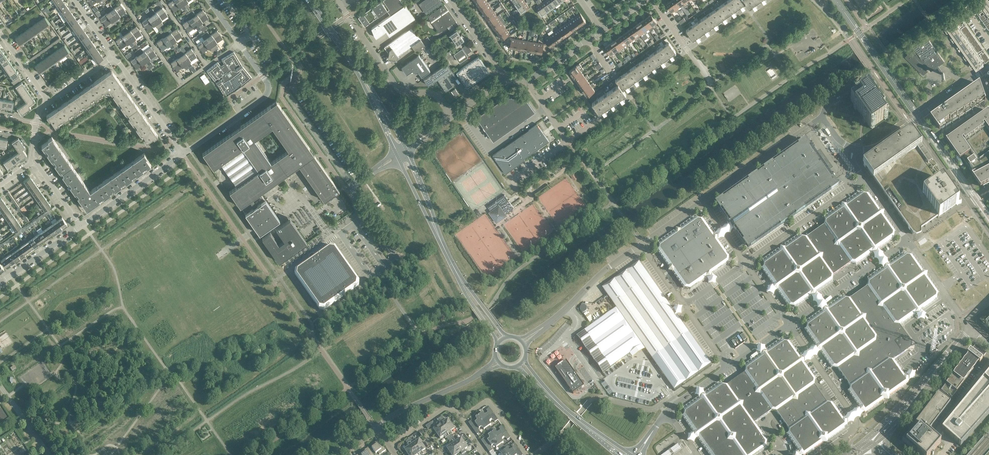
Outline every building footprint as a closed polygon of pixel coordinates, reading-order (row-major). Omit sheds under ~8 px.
[(186,8),(181,0),(171,7),(174,11),(181,6),(183,10),(186,8)] [(381,1),(372,7),(379,16),(387,10),(390,14),(403,5),(399,0),(383,0),(381,1)] [(442,4),(442,3),(441,2),(440,1),(439,0),(426,0),(420,4),(423,7),(424,7),(428,12),(426,13),(427,13),(441,3),(442,4)] [(486,0),(482,0),(477,4),(480,8),(488,3),(486,0)] [(551,0),(547,0),(545,1),(551,9),(555,6),(551,0)] [(676,0),(672,0),(670,1),(677,11),(679,10),(677,8),(680,6),(676,0)] [(731,0),(728,0),(721,5),(728,15),(732,12),(734,16),(736,14),(734,11),(737,9),(731,0)] [(744,0),(731,0),(737,9),(740,6),(743,10),(745,8),(743,4),(745,3),(746,2),(744,0)] [(758,0),(744,0),(746,2),(748,6),(749,6),(750,6),(752,4),(755,8),(757,6),(755,3),(758,1),(758,0)] [(978,1),(979,3),(981,5),(984,10),(987,14),(988,17),(988,1),(988,0),(979,0),(978,1)] [(551,9),(545,1),(541,4),(546,12),(551,9)] [(677,11),(670,1),(667,3),(668,4),(666,5),(671,12),(674,10),(676,13),(677,11)] [(65,4),(63,2),(57,7),(55,8),(58,13),(67,6),(65,4)] [(529,7),(525,2),(518,8),(521,13),(524,10),(529,7)] [(491,7),(488,3),(480,8),(483,13),(491,7)] [(111,5),(108,7),(113,15),(123,8),(120,4),(113,9),(111,5)] [(415,18),(406,4),(370,29),(372,28),(375,35),(376,38),(386,31),(390,36),(415,18)] [(546,12),(541,4),(536,8),(542,15),(546,12)] [(450,13),(444,5),(428,16),(430,19),(429,20),(428,22),(427,23),(429,24),(430,24),(432,24),(433,23),(434,24),(450,13)] [(728,15),(721,5),(713,11),(719,21),(723,19),(725,22),(728,20),(725,17),(728,15)] [(69,9),(67,6),(58,13),(61,18),(63,16),(70,11),(69,10),(69,9)] [(113,15),(108,7),(105,9),(107,13),(100,18),(103,22),(113,15)] [(379,16),(372,7),(363,14),(359,17),(365,26),(379,16)] [(494,12),(491,7),(483,13),(486,17),(494,12)] [(126,12),(123,8),(113,15),(118,22),(121,20),(119,17),(126,12)] [(152,9),(149,11),(155,19),(165,12),(162,8),(155,13),(152,9)] [(193,11),(190,13),(195,21),(205,14),(203,10),(196,15),(193,11)] [(71,13),(70,11),(63,16),(66,21),(74,16),(72,13),(71,13)] [(155,19),(149,11),(146,13),(149,17),(142,22),(145,26),(155,19)] [(719,21),(713,11),(704,17),(710,27),(714,25),(716,28),(719,27),(716,23),(719,21)] [(168,16),(165,12),(155,19),(160,26),(163,24),(161,21),(168,16)] [(497,16),(494,12),(486,17),(489,21),(497,16)] [(195,21),(190,13),(187,15),(190,19),(183,24),(185,28),(195,21)] [(455,21),(450,13),(434,24),(439,32),(455,21)] [(208,18),(205,14),(195,21),(201,29),(203,31),(207,28),(205,25),(204,26),(201,23),(208,18)] [(586,21),(580,14),(576,17),(581,25),(586,21)] [(118,22),(113,15),(103,22),(106,26),(113,21),(116,25),(118,22)] [(657,22),(652,15),(650,16),(650,15),(647,18),(654,28),(656,27),(654,24),(657,22)] [(76,19),(74,16),(66,21),(70,25),(76,21),(75,19),(76,19)] [(500,20),(497,16),(489,21),(492,26),(500,20)] [(42,20),(41,21),(45,27),(50,24),(45,17),(42,19),(42,20)] [(581,25),(576,17),(571,20),(577,28),(581,25)] [(710,27),(704,17),(695,24),(702,33),(705,31),(707,35),(710,33),(707,29),(710,27)] [(654,28),(647,18),(643,21),(648,28),(651,27),(652,29),(654,28)] [(162,29),(160,26),(155,19),(145,26),(148,30),(155,25),(158,29),(159,31),(162,29)] [(952,19),(948,22),(944,24),(975,69),(983,64),(955,24),(952,20),(952,19)] [(503,25),(500,20),(492,26),(495,30),(503,25)] [(577,28),(571,20),(567,23),(572,31),(577,28)] [(45,27),(41,21),(39,22),(39,21),(36,23),(41,30),(45,27)] [(78,23),(76,21),(70,25),(73,30),(80,25),(78,22),(78,23)] [(195,21),(185,28),(188,32),(189,31),(191,34),(197,30),(198,31),(199,30),(201,29),(195,21)] [(648,28),(643,21),(639,23),(646,34),(647,33),(646,30),(648,28)] [(41,30),(36,23),(33,25),(34,26),(32,27),(37,33),(41,30)] [(572,31),(567,23),(563,26),(568,34),(572,31)] [(634,26),(640,34),(644,40),(648,37),(646,34),(639,23),(634,26)] [(702,33),(695,24),(686,30),(693,40),(696,37),(699,41),(701,39),(698,36),(702,33)] [(82,28),(80,25),(73,30),(76,35),(83,30),(82,28)] [(506,29),(503,25),(495,30),(499,35),(506,29)] [(126,27),(123,29),(129,37),(139,30),(136,26),(129,31),(126,27)] [(568,34),(563,26),(558,29),(564,37),(568,34)] [(640,34),(634,26),(630,29),(637,40),(639,38),(637,36),(640,34)] [(37,33),(32,27),(31,28),(31,27),(28,29),(33,36),(37,33)] [(422,41),(413,27),(384,47),(389,54),(388,59),(397,60),(398,56),(398,55),(412,46),(417,52),(431,42),(427,37),(422,41)] [(167,29),(164,32),(169,39),(179,32),(177,28),(169,33),(167,29)] [(33,36),(28,29),(25,31),(25,32),(24,32),(29,39),(33,36)] [(129,37),(123,29),(120,31),(121,32),(118,34),(120,37),(116,40),(119,44),(129,37)] [(164,32),(162,29),(159,31),(164,37),(156,42),(159,46),(169,39),(164,32)] [(450,34),(457,45),(464,40),(457,29),(450,34)] [(510,34),(506,29),(499,35),(502,39),(510,34)] [(564,37),(558,29),(554,32),(559,40),(564,37)] [(637,40),(630,29),(626,32),(631,40),(634,38),(636,41),(637,40)] [(84,32),(83,30),(76,35),(80,40),(87,34),(85,32),(84,32)] [(142,34),(139,30),(129,37),(134,45),(137,43),(134,39),(142,34)] [(207,32),(204,34),(210,41),(220,34),(217,30),(210,35),(207,32)] [(29,39),(24,32),(23,33),(22,33),(20,35),(24,42),(29,39)] [(182,36),(179,32),(169,39),(175,47),(178,45),(175,41),(182,36)] [(559,40),(554,32),(549,35),(555,43),(559,40)] [(631,40),(626,32),(622,35),(629,46),(631,44),(629,42),(631,40)] [(89,37),(87,34),(80,40),(83,44),(90,39),(88,38),(89,37)] [(210,41),(204,34),(202,36),(201,36),(204,39),(197,44),(200,48),(210,41)] [(223,38),(220,34),(210,41),(215,49),(218,47),(216,43),(223,38)] [(24,42),(20,35),(16,38),(17,39),(16,39),(20,45),(24,42)] [(555,43),(549,35),(545,39),(550,47),(555,43)] [(629,46),(622,35),(618,38),(623,46),(626,44),(627,47),(629,46)] [(134,45),(129,37),(119,44),(121,48),(129,43),(131,47),(134,45)] [(913,46),(914,48),(910,53),(909,52),(905,56),(923,75),(928,70),(927,70),(929,69),(931,71),(936,67),(935,65),(937,64),(938,66),(941,64),(944,62),(937,51),(936,53),(934,50),(935,49),(927,37),(922,40),(921,38),(916,41),(918,43),(913,46)] [(623,46),(618,38),(613,41),(621,51),(622,50),(621,48),(623,46)] [(91,41),(90,39),(83,44),(86,49),(93,44),(91,41)] [(175,47),(169,39),(159,46),(162,50),(169,45),(172,49),(175,47)] [(215,49),(210,41),(200,48),(203,52),(210,47),(212,51),(215,49)] [(621,51),(613,41),(609,44),(615,52),(617,50),(619,53),(621,51)] [(676,52),(669,42),(660,48),(667,58),(670,56),(672,59),(675,58),(672,54),(676,52)] [(95,47),(93,44),(86,49),(89,53),(96,49),(95,47)] [(462,48),(454,54),(460,62),(468,56),(468,55),(469,55),(468,53),(472,50),(467,44),(462,48)] [(615,52),(609,44),(605,47),(610,55),(611,55),(612,57),(614,56),(612,54),(615,52)] [(62,48),(60,49),(65,55),(69,52),(64,45),(61,47),(62,48)] [(182,46),(177,50),(178,52),(184,60),(194,53),(191,49),(187,52),(182,46)] [(141,48),(138,50),(143,58),(153,51),(150,47),(143,52),(141,48)] [(667,58),(660,48),(651,55),(658,64),(661,62),(664,66),(666,64),(663,60),(667,58)] [(65,55),(60,49),(59,50),(59,49),(56,51),(61,58),(65,55)] [(97,51),(96,49),(89,53),(93,58),(100,53),(98,50),(97,51)] [(143,58),(138,50),(135,52),(137,56),(130,61),(133,65),(143,58)] [(61,58),(56,51),(53,53),(53,54),(52,55),(57,61),(61,58)] [(156,54),(153,51),(143,58),(149,65),(152,63),(149,59),(156,54)] [(184,60),(178,52),(177,53),(175,54),(178,58),(171,63),(174,67),(184,60)] [(241,64),(234,52),(221,59),(225,64),(221,67),(218,62),(207,71),(216,82),(217,84),(224,97),(237,89),(236,88),(240,85),(241,86),(252,77),(243,66),(241,64)] [(102,56),(100,53),(93,58),(96,63),(103,58),(101,56),(102,56)] [(197,57),(194,53),(184,60),(189,67),(192,65),(189,62),(197,57)] [(57,61),(52,55),(51,55),(50,55),(48,57),(52,64),(57,61)] [(414,68),(416,67),(424,62),(419,55),(411,60),(411,61),(409,62),(409,61),(402,67),(407,74),(414,69),(414,68)] [(658,64),(651,55),(642,61),(649,71),(652,68),(655,72),(657,70),(654,67),(658,64)] [(52,64),(48,57),(45,59),(45,60),(44,60),(48,67),(52,64)] [(478,57),(456,72),(467,88),(474,83),(489,72),(478,57)] [(149,65),(143,58),(133,65),(136,69),(143,64),(146,67),(149,65)] [(7,59),(0,64),(0,65),(2,68),(10,63),(9,60),(8,61),(7,59)] [(48,67),(44,60),(42,61),(39,63),(44,70),(48,67)] [(189,67),(184,60),(174,67),(176,71),(184,66),(186,69),(189,67)] [(649,71),(642,61),(633,67),(640,77),(643,75),(646,78),(648,76),(646,73),(649,71)] [(430,71),(424,62),(416,67),(422,76),(430,71)] [(12,65),(10,63),(2,68),(5,72),(12,67),(11,66),(12,65)] [(44,70),(39,63),(35,66),(36,67),(40,73),(44,70)] [(447,63),(433,72),(437,79),(443,87),(457,78),(447,63)] [(582,67),(579,63),(570,70),(571,72),(570,72),(572,75),(582,68),(581,67),(582,67)] [(935,65),(936,67),(939,70),(941,74),(943,72),(941,69),(938,66),(937,64),(935,65)] [(14,69),(12,67),(5,72),(8,77),(16,71),(14,69)] [(640,77),(633,67),(623,74),(630,84),(634,81),(637,84),(639,83),(637,79),(640,77)] [(583,70),(582,68),(572,75),(575,79),(583,74),(581,71),(583,70)] [(123,86),(112,70),(95,81),(103,92),(108,89),(112,94),(123,86)] [(18,74),(16,71),(8,77),(14,85),(21,80),(17,74),(18,74)] [(437,79),(433,72),(424,79),(428,85),(437,80),(436,79),(437,79)] [(585,76),(583,74),(575,79),(578,83),(588,76),(587,75),(585,76)] [(630,84),(623,74),(616,79),(620,85),(623,89),(626,87),(628,91),(630,89),(628,85),(630,84)] [(589,78),(588,76),(578,83),(581,88),(589,82),(587,80),(589,78)] [(103,92),(95,81),(85,89),(92,100),(103,92)] [(23,84),(22,82),(15,87),(19,91),(26,86),(26,85),(25,83),(23,84)] [(590,85),(589,82),(581,88),(584,92),(594,85),(593,83),(590,85)] [(595,86),(594,85),(584,92),(586,95),(587,94),(588,96),(595,91),(593,88),(595,86)] [(615,87),(613,88),(610,90),(617,100),(620,98),(623,101),(625,100),(622,96),(625,95),(625,94),(625,93),(625,92),(623,89),(620,85),(619,85),(618,85),(615,87)] [(27,87),(26,86),(19,91),(22,96),(28,92),(27,90),(28,88),(27,87)] [(131,97),(123,86),(112,94),(119,104),(131,97)] [(868,88),(851,100),(870,128),(887,116),(868,88)] [(92,100),(85,89),(74,96),(82,107),(92,100)] [(617,100),(610,90),(601,97),(608,106),(611,104),(614,108),(616,106),(613,103),(617,100)] [(30,94),(28,92),(22,96),(25,101),(33,96),(32,95),(33,94),(31,93),(30,94)] [(33,96),(25,101),(26,102),(29,106),(29,105),(35,101),(34,99),(35,98),(34,96),(33,96)] [(82,107),(74,96),(63,104),(71,115),(82,107)] [(509,124),(514,120),(517,124),(520,122),(514,113),(517,111),(510,102),(511,97),(507,96),(506,96),(494,104),(505,119),(506,118),(509,124)] [(138,107),(131,97),(119,104),(127,115),(138,107)] [(526,99),(526,100),(511,97),(510,102),(517,111),(514,113),(520,122),(535,111),(526,99)] [(608,106),(601,97),(592,103),(599,113),(602,110),(605,114),(607,112),(604,109),(608,106)] [(240,126),(229,133),(229,134),(202,153),(213,168),(222,162),(238,185),(229,191),(240,207),(240,206),(245,213),(250,221),(259,234),(280,219),(265,199),(260,192),(261,192),(264,190),(281,178),(282,177),(287,173),(299,165),(300,166),(324,200),(339,190),(323,167),(322,166),(318,160),(317,159),(315,156),(283,110),(282,110),(282,109),(276,101),(261,112),(243,125),(241,126),(240,126)] [(26,102),(22,105),(27,112),(28,112),(30,111),(29,110),(31,108),(29,105),(29,106),(26,102)] [(71,115),(63,104),(53,111),(61,122),(71,115)] [(476,117),(487,132),(493,127),(495,130),(489,135),(493,141),(512,128),(509,124),(506,118),(505,119),(494,104),(476,117)] [(27,112),(22,105),(17,108),(21,115),(23,113),(25,115),(26,114),(26,113),(27,112)] [(145,118),(138,107),(127,115),(134,126),(145,118)] [(61,122),(53,111),(46,116),(49,120),(50,119),(51,121),(55,126),(61,122)] [(153,128),(145,118),(134,126),(142,136),(153,128)] [(549,141),(537,124),(493,155),(506,174),(525,160),(524,159),(549,141)] [(158,135),(153,128),(142,136),(146,142),(153,137),(154,138),(158,135)] [(52,137),(48,139),(49,141),(41,146),(52,161),(63,153),(52,137)] [(12,142),(15,147),(23,142),(22,141),(23,141),(21,139),(20,140),(18,138),(12,142)] [(23,143),(23,142),(15,147),(18,152),(19,152),(23,149),(25,147),(23,145),(25,144),(24,142),(23,143)] [(816,158),(805,142),(717,204),(746,245),(751,246),(836,186),(825,171),(828,168),(819,156),(816,158)] [(19,152),(18,152),(23,160),(24,159),(24,160),(26,158),(25,157),(27,155),(23,149),(19,152)] [(23,160),(18,152),(13,156),(17,162),(19,160),(21,162),(22,161),(22,160),(23,160)] [(71,164),(63,153),(52,161),(60,172),(71,164)] [(144,153),(133,160),(128,164),(135,175),(142,171),(144,170),(151,165),(146,157),(147,157),(144,153)] [(17,162),(13,156),(8,159),(13,166),(14,166),(15,166),(16,165),(15,163),(17,162)] [(13,166),(8,159),(3,162),(8,169),(10,167),(11,169),(13,167),(12,167),(13,166)] [(78,175),(71,164),(60,172),(67,183),(78,175)] [(135,175),(128,164),(117,172),(125,183),(127,181),(135,175)] [(573,169),(569,172),(574,180),(578,177),(573,169)] [(125,183),(117,172),(106,180),(114,191),(122,185),(125,183)] [(86,186),(78,175),(67,183),(75,193),(86,186)] [(23,181),(27,185),(33,181),(32,179),(31,179),(29,177),(23,181)] [(114,191),(106,180),(95,187),(103,198),(114,191)] [(34,183),(33,181),(27,185),(29,189),(35,185),(34,183)] [(37,188),(35,185),(29,189),(32,194),(39,189),(38,187),(37,188)] [(90,191),(86,186),(75,193),(87,210),(103,198),(95,187),(90,191)] [(40,191),(39,189),(32,194),(35,198),(41,194),(40,191)] [(863,193),(847,205),(846,207),(843,209),(841,209),(825,220),(824,225),(807,237),(801,237),(785,248),(785,250),(782,252),(779,252),(763,263),(762,269),(774,285),(776,285),(778,288),(778,290),(789,306),(795,307),(811,296),(811,293),(814,292),(816,292),(832,281),(833,275),(851,263),(856,264),(872,253),(873,248),(878,249),(894,238),(895,232),(883,216),(881,216),(879,213),(879,210),(868,194),(863,193)] [(43,196),(41,194),(35,198),(38,202),(45,197),(44,195),(43,196)] [(46,199),(45,197),(38,202),(41,206),(47,202),(45,200),(46,199)] [(514,208),(508,200),(499,206),(499,205),(490,212),(496,221),(505,215),(505,214),(514,208)] [(49,204),(47,202),(41,206),(44,211),(51,206),(49,204)] [(8,208),(6,206),(0,210),(3,214),(10,210),(8,208)] [(11,212),(10,210),(3,214),(6,218),(12,214),(10,212),(11,212)] [(13,217),(12,214),(6,218),(9,223),(16,218),(14,216),(13,217)] [(62,217),(57,221),(62,228),(63,228),(66,226),(66,225),(67,224),(62,217)] [(17,220),(16,218),(9,223),(12,227),(18,223),(16,220),(17,220)] [(290,218),(276,228),(284,240),(278,244),(270,232),(262,238),(279,262),(307,242),(290,218)] [(659,245),(658,250),(669,266),(672,267),(674,270),(674,272),(685,288),(690,289),(728,263),(729,257),(702,219),(697,218),(681,230),(680,232),(678,234),(675,234),(659,245)] [(62,228),(57,221),(52,224),(57,231),(62,228)] [(19,225),(18,223),(12,227),(15,231),(22,227),(20,224),(19,225)] [(58,232),(57,231),(52,224),(48,227),(53,234),(54,233),(54,234),(58,232)] [(53,234),(48,227),(43,230),(48,237),(53,234)] [(48,237),(43,230),(38,234),(43,241),(48,237)] [(43,241),(38,234),(34,237),(39,244),(43,241)] [(39,244),(34,237),(29,240),(34,247),(39,244)] [(34,247),(29,240),(24,244),(29,251),(34,247)] [(18,244),(13,248),(15,250),(20,257),(21,258),(24,255),(25,254),(20,247),(18,244)] [(29,251),(24,244),(20,247),(25,254),(29,251)] [(335,247),(330,246),(318,255),(319,256),(317,257),(316,256),(314,257),(312,255),(311,256),(312,258),(310,260),(311,261),(309,263),(308,261),(296,270),(295,275),(313,301),(319,309),(324,310),(359,286),(359,281),(353,272),(335,247)] [(20,257),(15,250),(10,253),(15,261),(20,257)] [(16,261),(15,261),(10,253),(6,257),(11,264),(12,263),(12,264),(16,261)] [(807,324),(806,330),(817,346),(820,346),(822,349),(821,352),(832,368),(838,369),(840,372),(842,374),(850,386),(849,391),(860,407),(863,408),(865,410),(864,413),(865,413),(884,400),(884,397),(887,395),(890,396),(909,382),(908,382),(906,381),(904,379),(904,376),(893,360),(903,354),(911,348),(912,343),(899,325),(915,314),(916,311),(918,310),(921,310),(937,299),(938,293),(927,277),(924,277),(922,274),(923,272),(911,255),(906,255),(890,266),(889,269),(887,270),(884,270),(868,281),(867,287),(850,299),(845,298),(828,309),(828,312),(825,314),(823,313),(807,324)] [(11,264),(6,257),(1,260),(6,267),(11,264)] [(636,349),(642,345),(674,390),(711,364),(682,323),(669,304),(639,262),(620,275),(602,288),(616,308),(612,311),(604,317),(577,336),(603,373),(636,349)] [(979,321),(982,323),(988,330),(988,314),(982,319),(979,321)] [(767,352),(767,355),(766,355),(764,357),(761,356),(745,368),(745,373),(727,385),(722,384),(706,396),(705,398),(703,400),(700,400),(684,411),(683,416),(694,432),(697,433),(699,435),(699,438),(710,454),(755,454),(766,447),(767,442),(754,423),(769,412),(771,411),(776,412),(788,429),(788,434),(799,450),(802,451),(802,452),(803,453),(803,454),(805,454),(823,443),(823,440),(826,439),(828,439),(847,426),(847,425),(844,425),(844,424),(843,422),(843,419),(832,403),(826,402),(814,385),(815,380),(804,364),(801,363),(799,361),(800,358),(789,342),(783,341),(767,352)] [(952,376),(941,390),(951,398),(962,384),(973,370),(972,369),(978,362),(979,364),(980,364),(982,360),(981,359),(986,353),(975,345),(971,351),(970,350),(967,354),(969,355),(966,359),(965,359),(965,358),(965,359),(964,359),(964,360),(965,360),(963,362),(952,376)] [(584,386),(583,384),(584,383),(582,381),(581,381),(576,374),(577,373),(575,371),(574,371),(566,360),(555,368),(573,394),(584,386)] [(942,430),(960,446),(988,414),(988,372),(942,430)] [(938,393),(938,394),(939,394),(937,396),(936,398),(933,402),(931,404),(932,404),(929,407),(927,409),(927,410),(924,413),(923,415),(920,419),(918,421),(916,425),(915,424),(914,427),(912,430),(911,429),(902,441),(915,451),(915,450),(917,451),(921,454),(929,454),(940,443),(933,437),(932,437),(932,436),(932,435),(931,435),(930,435),(929,434),(930,434),(928,432),(942,413),(941,413),(941,411),(942,411),(943,411),(944,410),(945,410),(945,409),(950,402),(939,393),(939,394),(938,393)] [(479,411),(477,412),(483,421),(494,414),(493,413),(492,413),(491,411),(489,408),(486,410),(488,412),(487,414),(486,415),(484,415),(483,413),(481,414),(479,411)] [(483,421),(477,412),(475,414),(477,417),(475,418),(477,420),(477,421),(475,423),(473,422),(472,420),(468,423),(471,426),(472,426),(472,427),(473,429),(483,421)] [(494,415),(494,414),(483,421),(489,430),(492,429),(490,426),(491,425),(490,423),(490,421),(492,420),(493,420),(495,422),(498,420),(495,416),(495,417),(494,415)] [(440,418),(437,419),(444,429),(451,424),(448,419),(444,422),(442,419),(441,420),(440,418)] [(444,429),(437,419),(435,421),(437,424),(436,424),(437,427),(434,429),(437,434),(444,429)] [(489,430),(483,421),(473,429),(474,430),(474,429),(475,431),(474,431),(477,435),(480,432),(479,430),(479,429),(481,427),(482,428),(484,430),(485,429),(487,432),(489,430)] [(454,428),(451,424),(444,429),(451,438),(453,437),(451,434),(452,434),(451,431),(454,428)] [(494,431),(492,429),(489,430),(496,439),(506,432),(505,430),(505,431),(503,428),(502,426),(499,428),(500,430),(500,431),(498,433),(496,432),(495,430),(494,431)] [(451,438),(444,429),(437,434),(440,438),(444,436),(446,438),(447,438),(448,440),(451,438)] [(496,439),(489,430),(487,432),(489,434),(488,435),(489,438),(489,439),(487,440),(486,440),(484,438),(481,440),(484,444),(485,445),(484,445),(485,446),(496,439)] [(507,433),(506,432),(496,439),(502,448),(504,446),(502,443),(504,442),(502,440),(502,439),(504,438),(506,438),(507,440),(510,438),(508,434),(507,434),(507,433)] [(455,439),(453,437),(451,438),(457,448),(464,443),(461,438),(457,441),(456,438),(455,439)] [(411,438),(408,440),(415,449),(422,444),(419,440),(415,442),(414,440),(413,440),(411,438)] [(457,448),(451,438),(448,440),(450,442),(449,443),(451,446),(447,448),(450,453),(457,448)] [(502,448),(496,439),(485,446),(486,447),(487,448),(487,449),(489,452),(493,450),(491,448),(492,447),(493,445),(495,446),(496,448),(498,447),(500,449),(502,448)] [(372,448),(376,453),(378,452),(380,454),(386,450),(379,440),(375,442),(377,444),(372,448)] [(415,449),(408,440),(406,442),(408,444),(407,445),(409,447),(405,450),(408,454),(415,449)] [(464,443),(457,448),(462,454),(466,454),(465,453),(466,452),(464,450),(468,447),(464,443)] [(504,446),(502,448),(507,454),(511,454),(519,449),(518,448),(517,449),(517,447),(514,443),(511,446),(513,448),(512,449),(511,450),(509,450),(508,448),(506,449),(504,446)] [(422,444),(415,449),(419,454),(423,454),(424,454),(422,451),(425,449),(422,444)]
